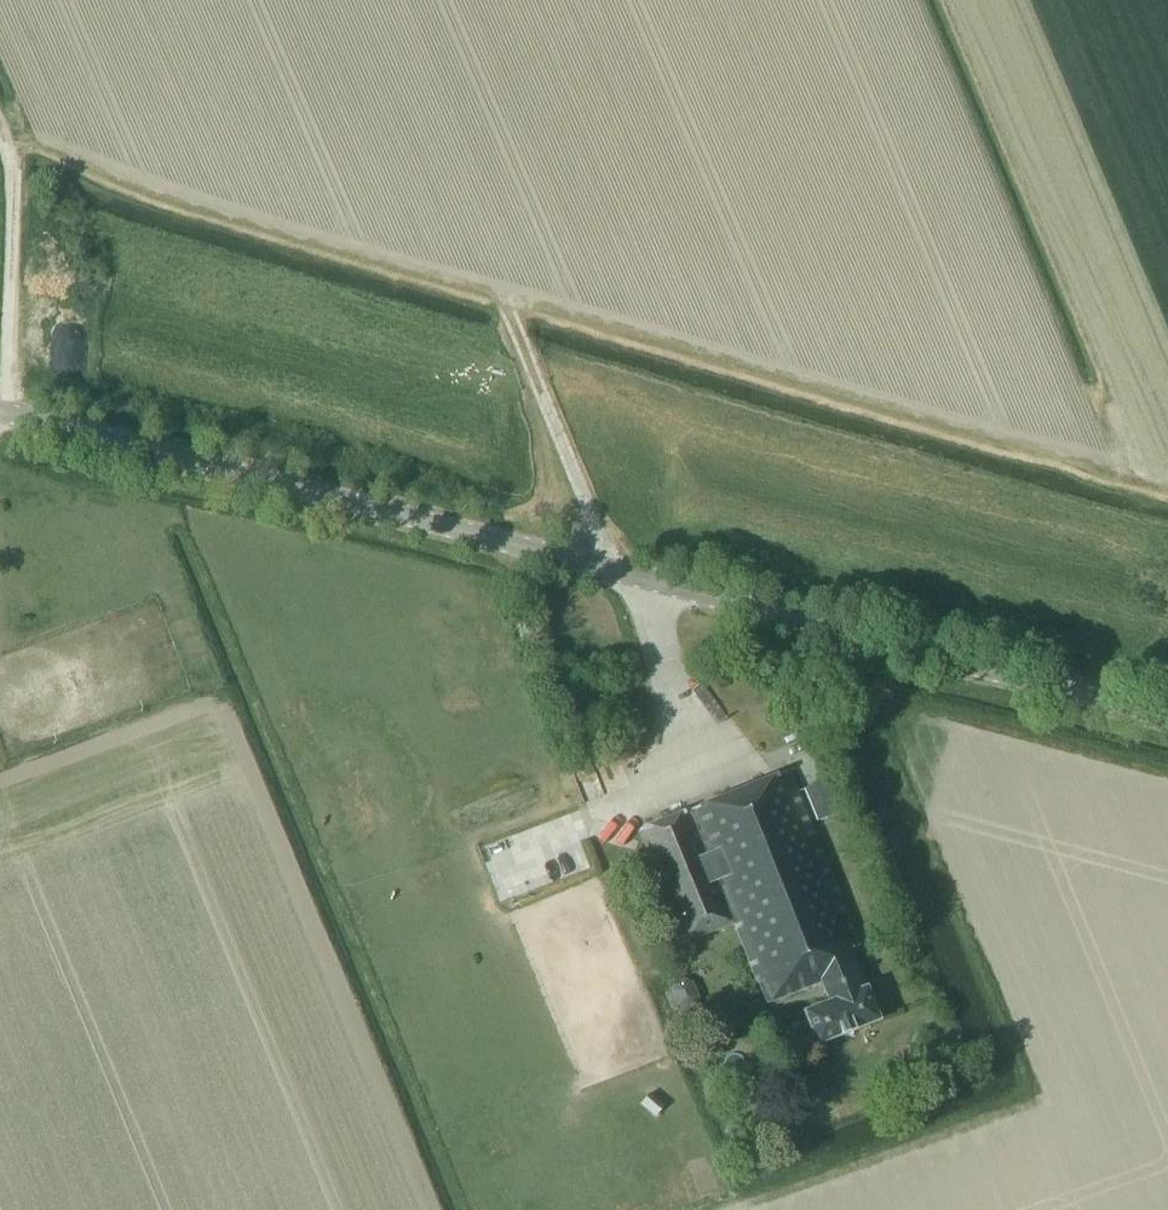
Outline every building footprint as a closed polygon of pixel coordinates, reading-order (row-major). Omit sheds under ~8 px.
[(639,829),(640,832),(683,941),(734,921),(766,1002),(819,981),(829,1001),(803,1011),(816,1044),(878,1019),(864,986),(862,986),(847,948),(857,945),(811,833),(786,770),(639,829)]
